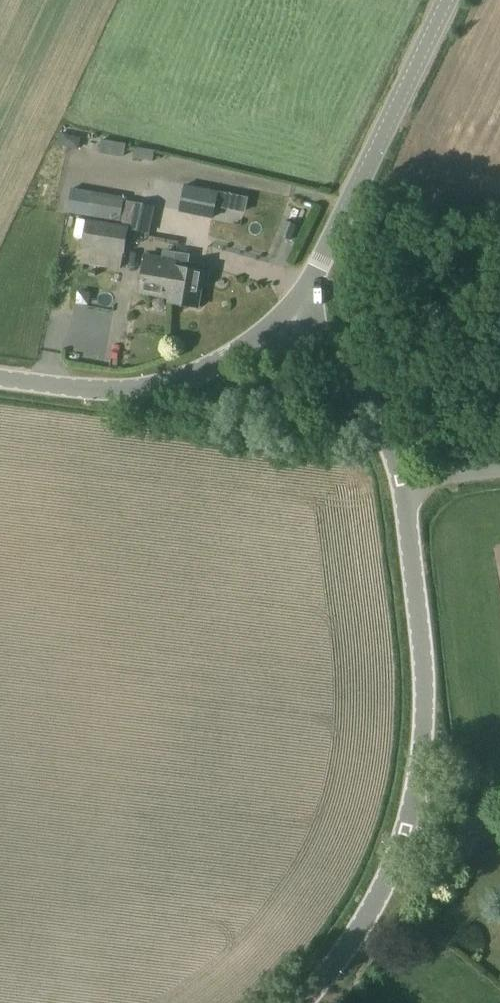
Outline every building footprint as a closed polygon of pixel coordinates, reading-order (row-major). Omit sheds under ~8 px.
[(214,219),(220,190),(184,183),(179,212),(214,219)] [(120,221),(124,197),(93,191),(88,216),(120,221)] [(150,233),(156,206),(137,201),(131,229),(150,233)] [(125,253),(130,225),(88,218),(83,246),(125,253)] [(175,265),(176,261),(144,256),(139,294),(169,299),(172,281),(164,280),(167,263),(175,265)] [(198,307),(203,270),(177,266),(178,261),(176,261),(175,265),(167,263),(164,280),(172,281),(169,299),(168,303),(198,307)] [(102,266),(102,277),(119,278),(119,267),(102,266)] [(487,376),(489,364),(477,363),(476,375),(487,376)]
